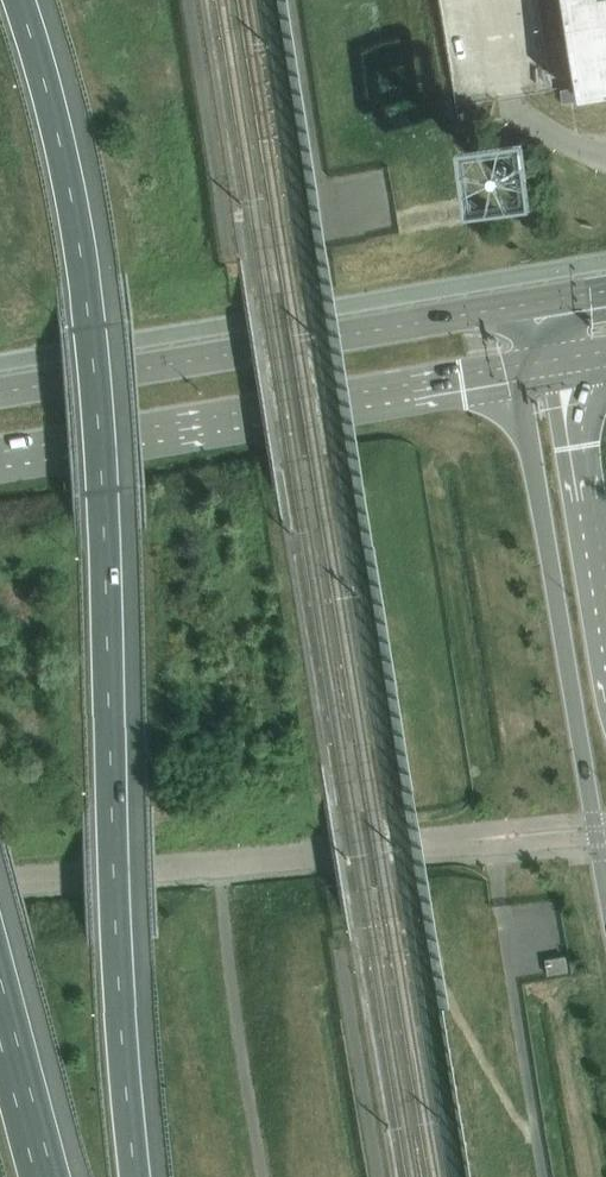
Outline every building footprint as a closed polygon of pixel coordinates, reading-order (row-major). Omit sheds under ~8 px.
[(579,83),(581,100),(605,96),(605,0),(566,0),(579,83)] [(565,956),(546,959),(548,975),(567,971),(565,956)]
